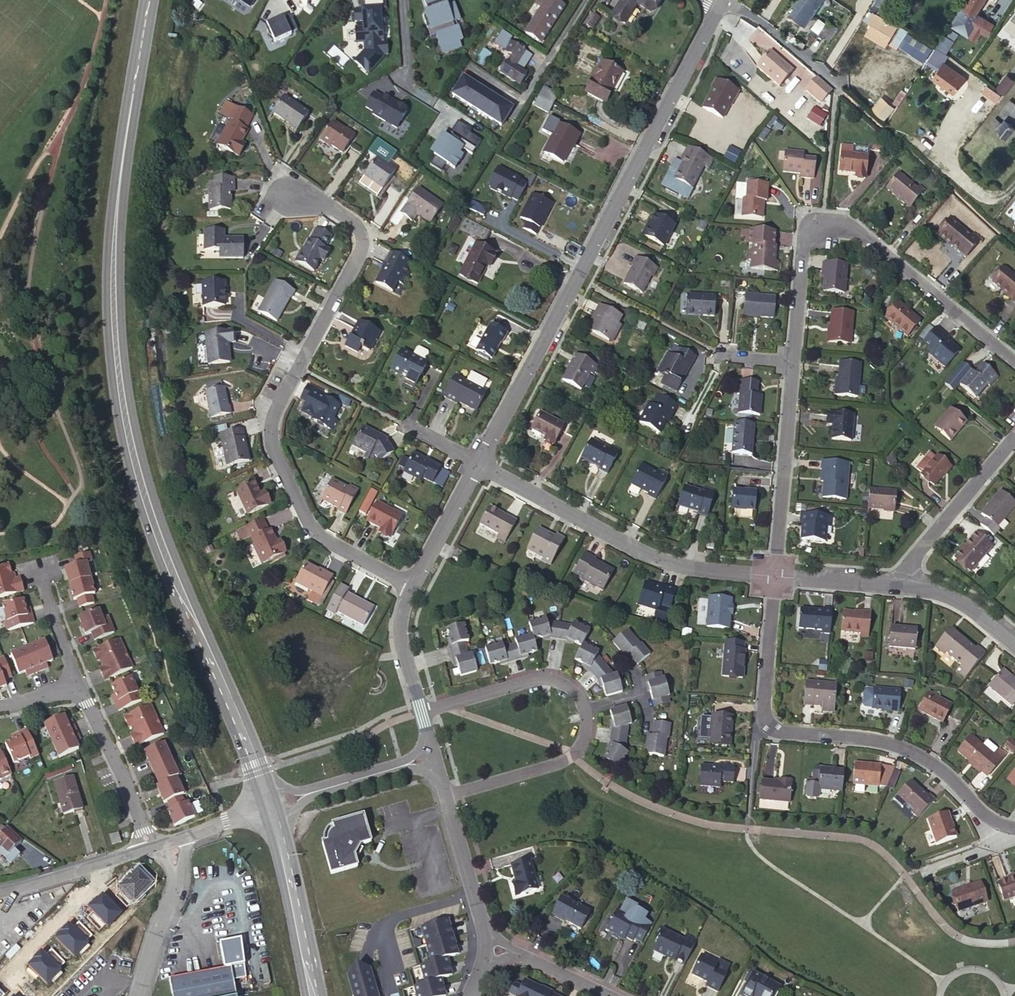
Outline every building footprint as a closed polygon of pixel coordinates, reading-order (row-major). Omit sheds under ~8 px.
[(307,9),(315,0),(295,0),(307,9)] [(362,8),(362,13),(355,13),(355,21),(363,21),(363,27),(355,28),(356,43),(364,42),(364,50),(359,56),(360,56),(356,61),(352,57),(351,58),(363,68),(367,63),(374,69),(383,57),(383,55),(387,55),(386,41),(383,41),(382,27),(384,27),(384,16),(381,16),(381,9),(386,8),(385,0),(362,0),(362,8)] [(425,5),(428,4),(431,11),(427,13),(424,14),(424,15),(422,16),(426,29),(428,29),(429,30),(435,28),(437,34),(434,35),(434,36),(440,53),(458,47),(457,41),(460,40),(457,28),(453,30),(451,23),(458,21),(453,5),(448,7),(446,7),(444,0),(423,0),(425,5)] [(534,5),(540,9),(526,32),(540,42),(563,7),(552,0),(538,0),(534,5)] [(612,15),(625,23),(637,5),(640,5),(649,11),(656,0),(621,0),(612,15)] [(822,0),(799,0),(789,15),(805,25),(822,0)] [(954,18),(974,31),(979,23),(973,19),(985,0),(966,0),(954,18)] [(889,21),(891,18),(875,8),(873,11),(889,21)] [(883,29),(889,21),(873,11),(867,21),(871,24),(866,32),(885,44),(889,38),(892,34),(883,29)] [(1003,27),(1014,36),(1014,12),(1003,27)] [(586,24),(592,28),(599,17),(592,13),(586,24)] [(288,14),(264,22),(271,42),(295,33),(288,14)] [(817,34),(824,39),(833,26),(826,22),(817,34)] [(979,23),(974,31),(980,34),(985,26),(979,23)] [(892,34),(889,38),(899,44),(907,32),(897,25),(892,34)] [(833,26),(824,39),(823,41),(827,44),(837,29),(833,26)] [(428,29),(426,29),(428,38),(434,36),(434,35),(437,34),(435,28),(429,30),(428,29)] [(519,59),(524,51),(508,41),(512,36),(504,30),(495,45),(503,50),(511,56),(501,72),(520,84),(527,73),(517,67),(518,66),(521,61),(519,59)] [(907,32),(899,44),(924,61),(933,48),(907,32)] [(935,47),(945,53),(950,46),(940,39),(935,47)] [(935,47),(927,59),(940,68),(943,63),(947,55),(945,53),(935,47)] [(483,50),(480,55),(486,59),(489,55),(483,50)] [(530,56),(524,51),(519,59),(521,61),(518,66),(522,68),(530,56)] [(766,53),(753,68),(776,88),(789,72),(766,53)] [(486,59),(480,55),(477,60),(483,64),(486,59)] [(927,59),(926,62),(938,70),(940,68),(927,59)] [(622,72),(603,62),(586,92),(605,102),(622,72)] [(363,68),(369,74),(374,69),(367,63),(363,68)] [(938,70),(932,78),(953,94),(964,79),(943,63),(940,68),(938,70)] [(1014,82),(1006,76),(996,90),(1004,96),(1014,82)] [(813,77),(802,90),(818,103),(828,91),(813,77)] [(503,103),(504,101),(491,93),(490,95),(481,89),(482,87),(475,83),(473,84),(464,79),(453,97),(501,127),(512,109),(503,103)] [(733,92),(712,81),(708,89),(709,89),(698,109),(718,119),(733,92)] [(987,86),(983,93),(995,102),(1000,96),(987,86)] [(539,96),(552,103),(556,95),(543,88),(539,96)] [(306,112),(282,95),(271,112),(288,124),(287,125),(294,130),(306,112)] [(373,111),(372,114),(399,132),(408,112),(382,97),(380,101),(372,96),(366,107),(373,111)] [(548,112),(552,103),(539,96),(534,106),(548,112)] [(1001,122),(996,129),(1006,136),(1014,125),(1014,105),(1009,100),(998,115),(1004,119),(1001,122)] [(891,109),(882,103),(876,113),(885,118),(891,109)] [(818,128),(827,115),(814,106),(805,119),(818,128)] [(249,119),(234,111),(217,144),(239,155),(243,148),(239,146),(245,133),(243,133),(249,119)] [(996,129),(1001,122),(995,117),(990,124),(996,129)] [(448,137),(445,136),(433,154),(435,155),(430,164),(441,171),(446,162),(449,164),(455,168),(463,155),(459,152),(462,147),(472,153),(481,139),(469,132),(471,128),(457,120),(450,132),(451,133),(448,137)] [(345,130),(332,122),(320,140),(330,147),(330,145),(342,153),(354,135),(346,129),(345,130)] [(571,145),(574,145),(579,135),(558,123),(543,151),(562,162),(569,149),(571,145)] [(840,145),(837,171),(854,172),(853,176),(864,177),(865,155),(849,153),(850,145),(840,145)] [(866,147),(850,145),(849,153),(865,155),(866,147)] [(729,147),(723,159),(734,165),(740,152),(729,147)] [(675,165),(670,163),(657,187),(682,200),(700,167),(704,169),(708,161),(683,148),(675,165)] [(782,152),(780,173),(798,174),(797,177),(810,178),(813,160),(800,159),(800,153),(782,152)] [(387,165),(377,158),(364,175),(383,188),(397,167),(390,162),(387,165)] [(444,173),(449,164),(446,162),(441,171),(444,173)] [(527,182),(498,167),(489,183),(490,187),(497,190),(501,192),(501,193),(511,198),(511,196),(518,200),(527,182)] [(905,208),(917,194),(912,190),(894,175),(882,189),(905,208)] [(231,178),(213,178),(213,191),(207,191),(207,211),(229,211),(228,191),(232,191),(231,178)] [(744,197),(745,183),(736,183),(736,197),(744,197)] [(741,200),(740,217),(761,218),(761,206),(759,205),(759,201),(765,201),(765,186),(745,184),(744,200),(741,200)] [(440,205),(415,188),(399,214),(410,222),(416,213),(429,222),(440,205)] [(552,203),(533,194),(520,218),(526,222),(523,228),(536,234),(552,203)] [(487,209),(473,202),(469,208),(483,216),(487,209)] [(646,225),(640,237),(660,248),(671,227),(651,216),(646,225)] [(950,219),(936,235),(945,242),(946,241),(964,256),(979,238),(972,233),(970,236),(950,219)] [(453,220),(445,232),(449,235),(457,223),(453,220)] [(470,221),(464,231),(483,242),(489,231),(470,221)] [(638,236),(640,237),(646,225),(644,224),(638,236)] [(702,233),(705,227),(700,224),(696,231),(702,233)] [(312,241),(318,231),(315,229),(309,239),(312,241)] [(772,253),(774,232),(749,230),(748,245),(752,246),(751,252),(748,251),(747,261),(751,261),(750,270),(777,272),(778,262),(774,262),(774,253),(772,253)] [(225,231),(205,231),(206,252),(221,252),(221,258),(245,258),(244,238),(225,238),(225,231)] [(330,252),(326,250),(333,238),(318,231),(312,241),(309,239),(304,248),(297,262),(315,272),(321,260),(324,262),(330,252)] [(496,253),(476,243),(460,274),(477,283),(487,265),(489,266),(496,253)] [(297,262),(304,248),(302,247),(295,261),(297,262)] [(283,253),(276,249),(273,255),(280,258),(283,253)] [(414,264),(390,251),(383,264),(385,265),(383,270),(376,283),(391,291),(397,280),(404,284),(414,264)] [(630,267),(620,285),(639,295),(648,277),(649,278),(653,270),(632,258),(628,266),(630,267)] [(822,274),(822,279),(821,293),(842,295),(844,266),(820,265),(820,273),(822,274)] [(993,281),(1011,296),(1011,297),(1014,300),(1014,275),(1005,267),(993,281)] [(297,292),(277,281),(259,312),(279,323),(292,298),(293,299),(297,292)] [(227,283),(203,283),(204,307),(226,307),(226,292),(227,292),(227,283)] [(686,297),(685,315),(702,316),(702,319),(713,319),(714,299),(686,297)] [(743,297),(742,318),(756,319),(772,320),(774,299),(743,297)] [(897,303),(884,318),(906,336),(919,321),(911,315),(910,316),(903,310),(904,309),(897,303)] [(596,314),(592,322),(587,331),(606,341),(615,324),(619,317),(597,305),(593,313),(596,314)] [(828,328),(827,342),(848,343),(850,312),(829,311),(828,328)] [(358,353),(361,347),(362,345),(370,350),(380,333),(359,322),(355,330),(354,329),(345,346),(358,353)] [(507,333),(490,324),(476,351),(492,359),(501,342),(502,343),(507,333)] [(615,324),(606,341),(609,343),(618,326),(615,324)] [(923,341),(932,329),(926,324),(917,336),(923,341)] [(934,350),(932,352),(931,354),(944,366),(958,349),(944,338),(946,335),(935,326),(932,329),(923,341),(928,345),(934,350)] [(233,343),(231,333),(205,338),(210,368),(232,364),(229,344),(233,343)] [(923,341),(917,336),(910,344),(916,349),(923,341)] [(417,348),(413,355),(425,360),(428,353),(417,348)] [(676,360),(680,351),(677,349),(672,358),(676,360)] [(693,358),(680,351),(676,360),(672,358),(671,358),(666,366),(667,366),(660,378),(661,378),(662,376),(667,379),(666,381),(668,382),(665,388),(676,394),(686,375),(685,375),(693,358)] [(425,364),(401,352),(390,372),(401,377),(402,376),(406,378),(405,380),(415,385),(425,364)] [(562,382),(580,392),(589,375),(592,377),(596,369),(575,358),(562,382)] [(963,362),(944,384),(953,391),(960,384),(976,397),(987,384),(990,386),(999,376),(984,363),(976,373),(963,362)] [(838,363),(837,379),(837,383),(834,383),(833,396),(857,397),(859,364),(838,363)] [(457,407),(458,405),(459,404),(466,406),(465,408),(476,415),(486,396),(455,379),(444,400),(457,407)] [(220,382),(205,385),(207,392),(221,388),(220,382)] [(741,397),(740,416),(761,417),(762,398),(757,397),(758,384),(739,383),(738,396),(741,397)] [(320,392),(307,385),(300,398),(306,401),(300,411),(312,417),(311,419),(332,431),(337,420),(332,418),(338,405),(323,397),(322,399),(318,396),(320,392)] [(227,406),(223,388),(221,388),(207,392),(205,392),(211,418),(231,413),(229,405),(227,406)] [(327,389),(324,395),(335,401),(339,394),(327,389)] [(660,398),(656,396),(650,408),(654,410),(660,398)] [(670,421),(677,407),(660,398),(654,410),(650,408),(648,407),(639,424),(661,435),(665,427),(664,426),(666,421),(667,419),(670,421)] [(951,408),(934,427),(949,440),(966,421),(951,408)] [(539,414),(530,431),(544,438),(543,441),(552,446),(562,427),(539,414)] [(824,414),(823,425),(827,425),(826,439),(846,441),(848,415),(824,414)] [(756,427),(736,425),(733,456),(753,457),(754,445),(753,445),(753,439),(754,439),(756,427)] [(378,435),(379,433),(364,426),(354,446),(365,452),(369,455),(374,462),(394,451),(386,437),(384,438),(378,435)] [(249,461),(242,429),(220,434),(227,467),(249,461)] [(598,471),(606,475),(619,451),(611,447),(608,451),(590,442),(580,460),(590,466),(591,464),(594,466),(595,468),(599,470),(598,471)] [(935,456),(929,451),(916,466),(922,471),(920,474),(933,484),(941,474),(949,465),(936,454),(935,456)] [(430,484),(441,489),(449,474),(439,468),(439,467),(429,462),(428,464),(423,461),(422,458),(413,453),(403,472),(419,481),(420,478),(430,484)] [(891,454),(885,457),(888,464),(894,461),(891,454)] [(409,460),(403,457),(398,465),(404,469),(409,460)] [(825,483),(824,498),(847,499),(850,463),(822,462),(822,470),(823,470),(822,483),(825,483)] [(643,465),(632,484),(649,494),(648,496),(656,501),(668,480),(643,465)] [(943,475),(950,466),(949,465),(942,474),(943,475)] [(321,500),(331,505),(332,504),(335,506),(334,507),(338,509),(337,511),(345,515),(359,491),(350,486),(349,489),(332,481),(321,500)] [(261,500),(260,497),(253,486),(236,495),(248,518),(268,507),(263,499),(261,500)] [(685,488),(678,507),(689,512),(689,510),(691,511),(693,513),(698,515),(697,516),(706,519),(715,494),(706,490),(705,495),(685,488)] [(869,488),(867,509),(866,513),(867,513),(868,507),(883,509),(883,510),(893,511),(895,491),(869,488)] [(365,515),(376,493),(370,489),(358,512),(365,515)] [(984,519),(978,525),(991,536),(997,530),(994,528),(1014,505),(999,492),(979,515),(984,519)] [(735,493),(734,512),(756,513),(757,494),(735,493)] [(264,495),(260,497),(261,500),(263,499),(268,507),(270,506),(264,495)] [(403,517),(377,503),(367,522),(381,530),(380,533),(391,539),(403,517)] [(489,509),(479,527),(497,537),(496,539),(504,543),(515,523),(489,509)] [(825,526),(830,527),(830,517),(801,515),(800,524),(804,525),(804,530),(802,532),(801,541),(812,542),(812,540),(826,541),(826,538),(824,535),(825,526)] [(247,529),(238,535),(243,544),(253,538),(267,564),(288,553),(282,541),(278,543),(272,531),(270,533),(263,521),(247,529)] [(537,531),(526,552),(542,561),(541,564),(549,568),(563,541),(555,537),(554,540),(549,537),(548,539),(544,537),(545,535),(537,531)] [(964,546),(959,550),(953,558),(969,572),(990,547),(974,534),(964,546)] [(85,551),(71,556),(73,565),(62,568),(66,584),(82,579),(87,578),(82,562),(88,560),(85,551)] [(585,555),(573,577),(583,582),(602,592),(613,573),(602,567),(600,569),(597,567),(598,565),(593,562),(595,560),(585,555)] [(0,566),(0,597),(21,591),(18,578),(13,580),(12,580),(10,573),(9,573),(6,564),(0,566)] [(305,564),(295,583),(312,592),(307,601),(317,606),(318,603),(331,581),(333,576),(325,572),(324,574),(319,571),(305,564)] [(75,599),(77,607),(91,602),(89,594),(92,593),(87,578),(82,579),(66,584),(71,600),(75,599)] [(318,603),(321,605),(333,582),(331,581),(318,603)] [(648,582),(639,605),(658,612),(654,620),(664,624),(669,611),(670,611),(677,591),(663,586),(662,589),(657,588),(657,586),(648,582)] [(334,613),(336,610),(363,625),(373,606),(346,592),(347,589),(340,586),(328,610),(334,613)] [(731,630),(732,617),(733,607),(733,600),(714,598),(714,600),(711,603),(710,606),(713,609),(712,616),(710,616),(709,628),(731,630)] [(22,599),(2,604),(6,620),(3,621),(6,630),(32,623),(29,612),(26,613),(24,608),(22,599)] [(96,609),(77,618),(79,624),(81,628),(84,635),(90,632),(93,640),(112,632),(105,616),(100,619),(96,609)] [(831,636),(833,611),(825,610),(824,613),(801,611),(800,630),(822,632),(822,636),(831,636)] [(861,636),(861,639),(869,639),(871,613),(863,613),(863,615),(843,614),(842,634),(861,636)] [(529,638),(531,643),(547,638),(548,641),(562,643),(563,641),(578,649),(580,646),(587,633),(572,624),(570,628),(544,626),(542,622),(525,627),(529,638)] [(461,627),(445,631),(450,648),(447,649),(451,663),(453,662),(458,679),(475,674),(470,657),(465,658),(462,645),(466,644),(461,627)] [(891,628),(889,648),(916,650),(918,630),(891,628)] [(967,675),(985,653),(976,646),(974,649),(953,631),(950,634),(948,631),(934,647),(943,654),(945,652),(960,665),(958,667),(967,675)] [(622,632),(608,644),(621,659),(624,655),(634,666),(645,655),(636,644),(634,646),(622,632)] [(116,638),(90,651),(95,661),(98,659),(101,667),(103,670),(99,672),(103,680),(130,667),(116,638)] [(482,651),(487,668),(504,663),(504,666),(518,661),(518,659),(534,655),(531,643),(529,638),(512,643),(513,647),(501,651),(499,646),(482,651)] [(44,641),(27,648),(36,672),(44,669),(42,664),(45,663),(52,660),(44,641)] [(746,644),(727,642),(724,678),(745,679),(747,652),(746,652),(746,644)] [(578,649),(571,662),(586,670),(585,672),(594,684),(597,683),(602,699),(618,695),(613,677),(610,679),(593,658),(594,655),(580,646),(578,649)] [(27,648),(10,654),(18,674),(24,671),(27,670),(29,675),(36,672),(27,648)] [(5,686),(3,680),(10,677),(3,658),(0,659),(0,688),(5,686)] [(987,687),(1010,706),(1014,700),(1014,683),(1001,671),(987,687)] [(655,675),(641,679),(648,703),(663,698),(664,698),(659,681),(657,681),(655,675)] [(128,677),(110,686),(114,694),(116,698),(112,700),(117,711),(142,699),(138,691),(135,692),(128,677)] [(836,686),(807,684),(805,706),(813,707),(813,705),(823,705),(823,708),(824,709),(834,710),(835,709),(836,686)] [(873,711),(883,712),(890,713),(890,715),(898,715),(900,693),(874,690),(873,711)] [(919,711),(921,712),(930,695),(927,693),(919,711)] [(930,695),(921,712),(942,723),(951,706),(930,695)] [(663,698),(648,703),(650,709),(665,705),(663,698)] [(148,704),(122,717),(127,727),(129,726),(133,733),(135,736),(131,738),(135,746),(162,733),(148,704)] [(627,726),(623,709),(606,714),(611,730),(608,731),(606,745),(608,746),(600,761),(615,770),(624,755),(621,753),(624,727),(627,726)] [(50,741),(74,730),(71,723),(66,725),(65,721),(62,715),(43,724),(50,741)] [(712,741),(712,744),(730,745),(732,728),(734,728),(735,718),(714,717),(714,720),(712,741)] [(712,741),(714,720),(703,719),(702,740),(712,741)] [(666,725),(651,723),(649,737),(644,736),(642,755),(660,757),(663,739),(664,739),(666,725)] [(730,745),(712,744),(712,747),(733,749),(734,728),(732,728),(730,745)] [(26,730),(15,734),(17,738),(12,740),(4,744),(12,763),(28,756),(29,758),(37,755),(26,730)] [(74,730),(50,741),(58,757),(77,749),(74,742),(73,739),(77,737),(74,730)] [(968,760),(979,769),(980,768),(987,773),(1002,755),(995,749),(992,753),(970,734),(956,749),(968,760)] [(1013,754),(1014,751),(1014,742),(1009,738),(1003,746),(1013,754)] [(142,751),(150,767),(169,759),(167,755),(169,753),(164,742),(142,751)] [(9,774),(0,754),(0,779),(9,774)] [(169,759),(150,767),(157,784),(174,777),(179,775),(173,763),(171,764),(169,759)] [(977,771),(979,769),(968,760),(966,762),(977,771)] [(854,762),(853,783),(879,785),(881,764),(869,764),(869,765),(862,764),(862,763),(854,762)] [(70,769),(69,764),(44,773),(47,778),(70,769)] [(879,785),(887,786),(896,766),(881,764),(879,785)] [(703,768),(701,788),(722,790),(722,783),(736,784),(737,769),(723,767),(723,769),(703,768)] [(806,798),(808,801),(815,801),(818,799),(818,792),(842,793),(843,772),(819,771),(819,773),(818,784),(813,783),(807,783),(806,798)] [(157,784),(155,785),(162,803),(166,802),(179,795),(184,793),(179,781),(176,782),(174,777),(157,784)] [(80,806),(72,778),(54,783),(63,814),(73,812),(72,809),(80,806)] [(911,812),(917,818),(935,799),(929,793),(927,795),(910,780),(897,794),(913,809),(911,812)] [(781,786),(778,785),(762,784),(761,803),(790,804),(792,783),(782,782),(781,786)] [(169,809),(166,811),(173,826),(193,817),(186,802),(183,803),(179,795),(166,802),(169,809)] [(947,811),(927,818),(936,843),(956,837),(952,825),(951,826),(948,819),(950,819),(947,811)] [(362,848),(373,844),(365,818),(334,827),(334,828),(332,830),(330,832),(328,834),(327,837),(326,840),(325,843),(325,845),(323,846),(332,877),(358,869),(356,859),(356,858),(362,848)] [(8,864),(17,855),(12,849),(19,842),(12,835),(11,836),(0,825),(0,826),(0,856),(8,864)] [(117,834),(109,836),(111,843),(119,841),(117,834)] [(365,850),(362,848),(356,858),(359,860),(365,850)] [(529,862),(512,867),(517,884),(512,886),(515,897),(537,891),(529,862)] [(1009,880),(998,884),(1004,901),(1014,897),(1014,878),(1009,880)] [(981,883),(953,892),(960,911),(988,901),(981,883)] [(564,898),(554,916),(566,923),(567,921),(583,930),(592,913),(564,898)] [(645,923),(635,918),(640,908),(628,901),(624,907),(616,921),(614,920),(608,931),(615,935),(613,937),(618,940),(620,938),(625,940),(626,938),(633,942),(635,940),(643,944),(649,933),(642,929),(645,923)] [(624,907),(622,906),(614,920),(616,921),(624,907)] [(423,928),(433,963),(422,966),(427,984),(416,987),(419,995),(447,995),(442,979),(453,976),(448,958),(460,955),(449,920),(423,928)] [(672,961),(677,963),(678,961),(687,966),(700,943),(690,937),(687,942),(666,930),(660,940),(661,944),(657,952),(668,958),(671,957),(674,959),(672,961)] [(228,968),(242,965),(236,939),(215,944),(220,969),(164,981),(167,995),(234,995),(231,980),(228,968)] [(709,986),(721,992),(729,975),(719,970),(721,964),(705,955),(695,974),(710,983),(709,986)] [(733,968),(723,962),(721,964),(719,970),(729,975),(733,968)] [(242,965),(228,968),(231,980),(244,977),(242,965)] [(355,995),(378,995),(371,970),(358,965),(349,976),(355,995)] [(756,974),(743,995),(777,995),(781,988),(756,974)] [(553,993),(554,991),(545,986),(544,988),(527,980),(519,995),(560,995),(553,993)]
